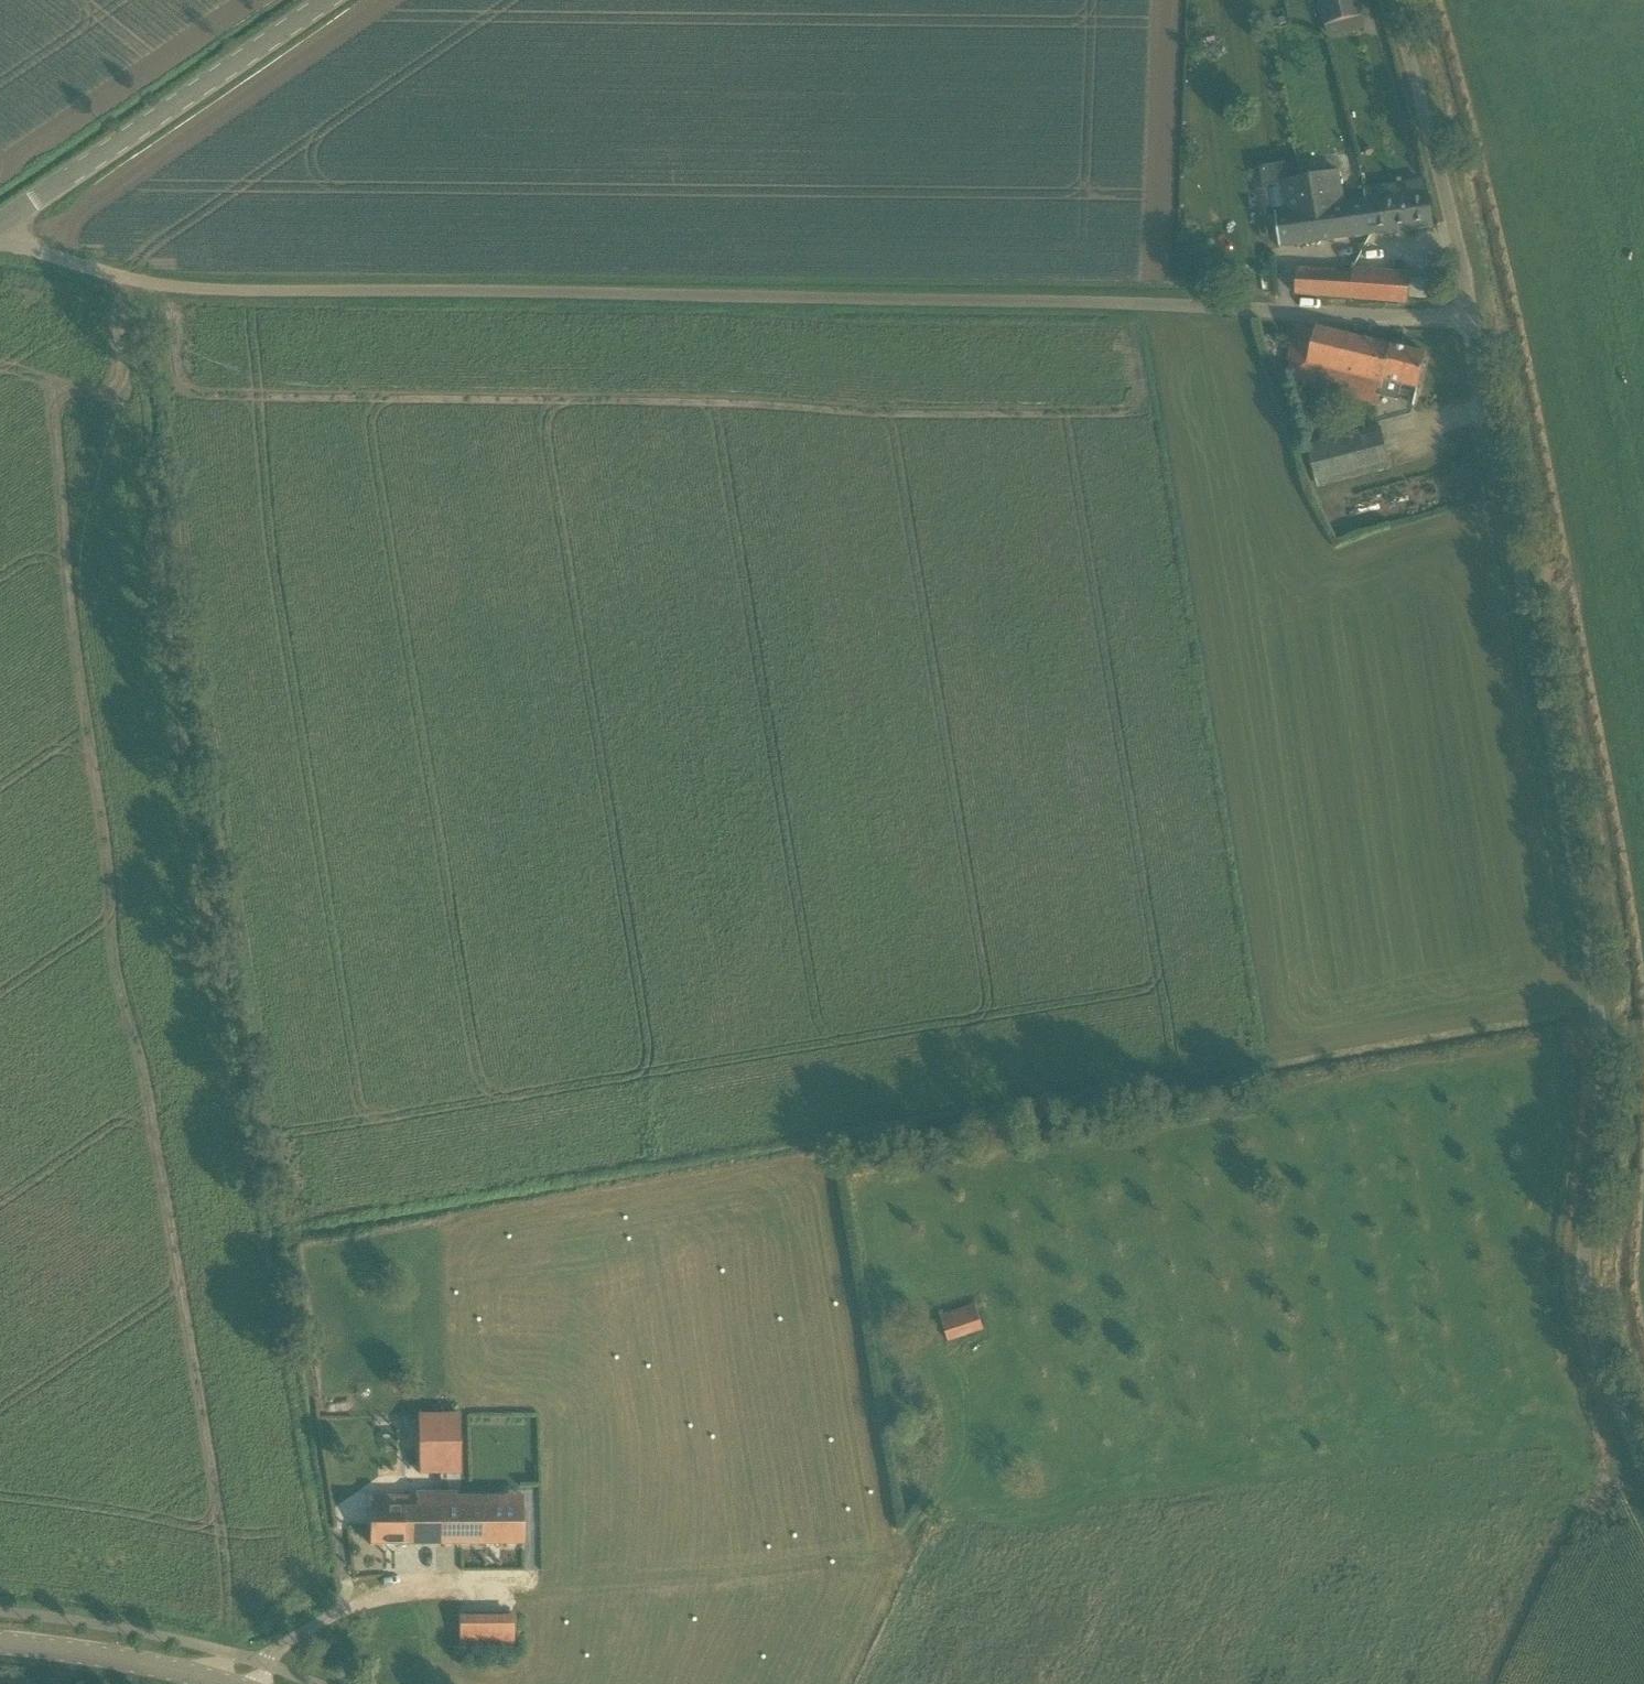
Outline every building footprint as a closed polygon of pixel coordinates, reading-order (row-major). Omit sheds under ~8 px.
[(1326,26),(1362,16),(1358,0),(1319,0),(1326,26)] [(1329,207),(1343,205),(1338,171),(1281,179),(1287,213),(1276,214),(1280,248),(1334,241),(1329,207)] [(1366,201),(1371,235),(1433,227),(1429,193),(1366,201)] [(1329,207),(1334,241),(1371,235),(1366,201),(1343,205),(1329,207)] [(1295,294),(1363,299),(1365,275),(1297,269),(1295,294)] [(1418,389),(1427,355),(1317,328),(1316,331),(1296,327),(1288,360),(1293,361),(1289,377),(1304,381),(1302,386),(1378,404),(1380,395),(1397,400),(1401,385),(1418,389)] [(1390,467),(1379,428),(1307,447),(1317,486),(1390,467)] [(984,1329),(976,1305),(940,1316),(948,1341),(984,1329)] [(416,1416),(416,1476),(456,1476),(457,1417),(416,1416)] [(371,1546),(442,1545),(442,1508),(418,1508),(418,1496),(416,1496),(416,1498),(388,1498),(388,1509),(370,1509),(371,1546)] [(442,1508),(442,1545),(524,1545),(524,1508),(504,1508),(504,1497),(456,1497),(456,1508),(442,1508)] [(514,1613),(460,1613),(460,1637),(513,1638),(514,1613)]
